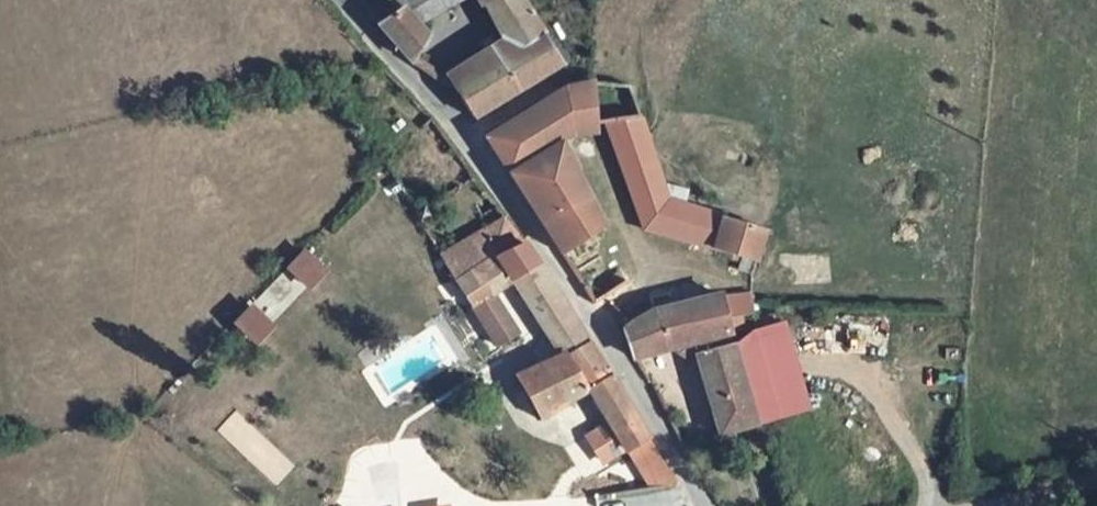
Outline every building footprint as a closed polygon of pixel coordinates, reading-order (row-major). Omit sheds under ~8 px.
[(423,28),(411,17),(393,0),(363,0),(359,3),(406,51),(423,28)] [(453,0),(393,0),(411,17),(453,0)] [(469,121),(558,61),(514,0),(477,0),(503,37),(442,77),(469,121)] [(562,87),(570,130),(597,126),(586,81),(562,87)] [(569,151),(570,130),(562,87),(482,141),(507,184),(569,151)] [(608,123),(634,204),(658,199),(635,118),(608,123)] [(569,151),(507,184),(590,310),(621,292),(610,270),(604,273),(591,248),(609,234),(600,219),(583,186),(569,151)] [(658,199),(634,204),(643,233),(729,259),(727,273),(741,276),(754,224),(658,199)] [(414,217),(420,228),(429,223),(423,212),(414,217)] [(468,247),(481,272),(525,246),(509,224),(468,247)] [(473,277),(486,299),(491,295),(513,280),(546,330),(569,316),(525,246),(481,272),(473,277)] [(473,277),(481,272),(468,247),(440,263),(455,288),(473,277)] [(303,255),(288,269),(305,287),(320,273),(303,255)] [(455,288),(494,356),(518,342),(491,295),(486,299),(473,277),(455,288)] [(712,311),(715,319),(743,312),(741,302),(712,311)] [(249,310),(234,324),(251,341),(266,327),(249,310)] [(652,328),(668,324),(665,310),(648,314),(652,328)] [(743,312),(715,319),(712,311),(671,323),(682,368),(692,364),(689,358),(718,349),(734,343),(736,323),(745,320),(743,312)] [(585,343),(569,316),(546,330),(563,356),(585,343)] [(668,324),(652,328),(622,346),(638,375),(667,366),(669,372),(682,368),(671,323),(668,324)] [(749,339),(773,422),(802,410),(769,332),(749,339)] [(773,422),(749,339),(748,335),(724,366),(748,432),(773,422)] [(611,386),(585,343),(563,356),(512,386),(538,430),(590,399),(611,386)] [(692,364),(695,372),(723,363),(718,349),(689,358),(692,364)] [(721,443),(748,432),(724,366),(723,363),(695,372),(721,443)] [(611,386),(590,399),(629,457),(647,445),(611,386)]
